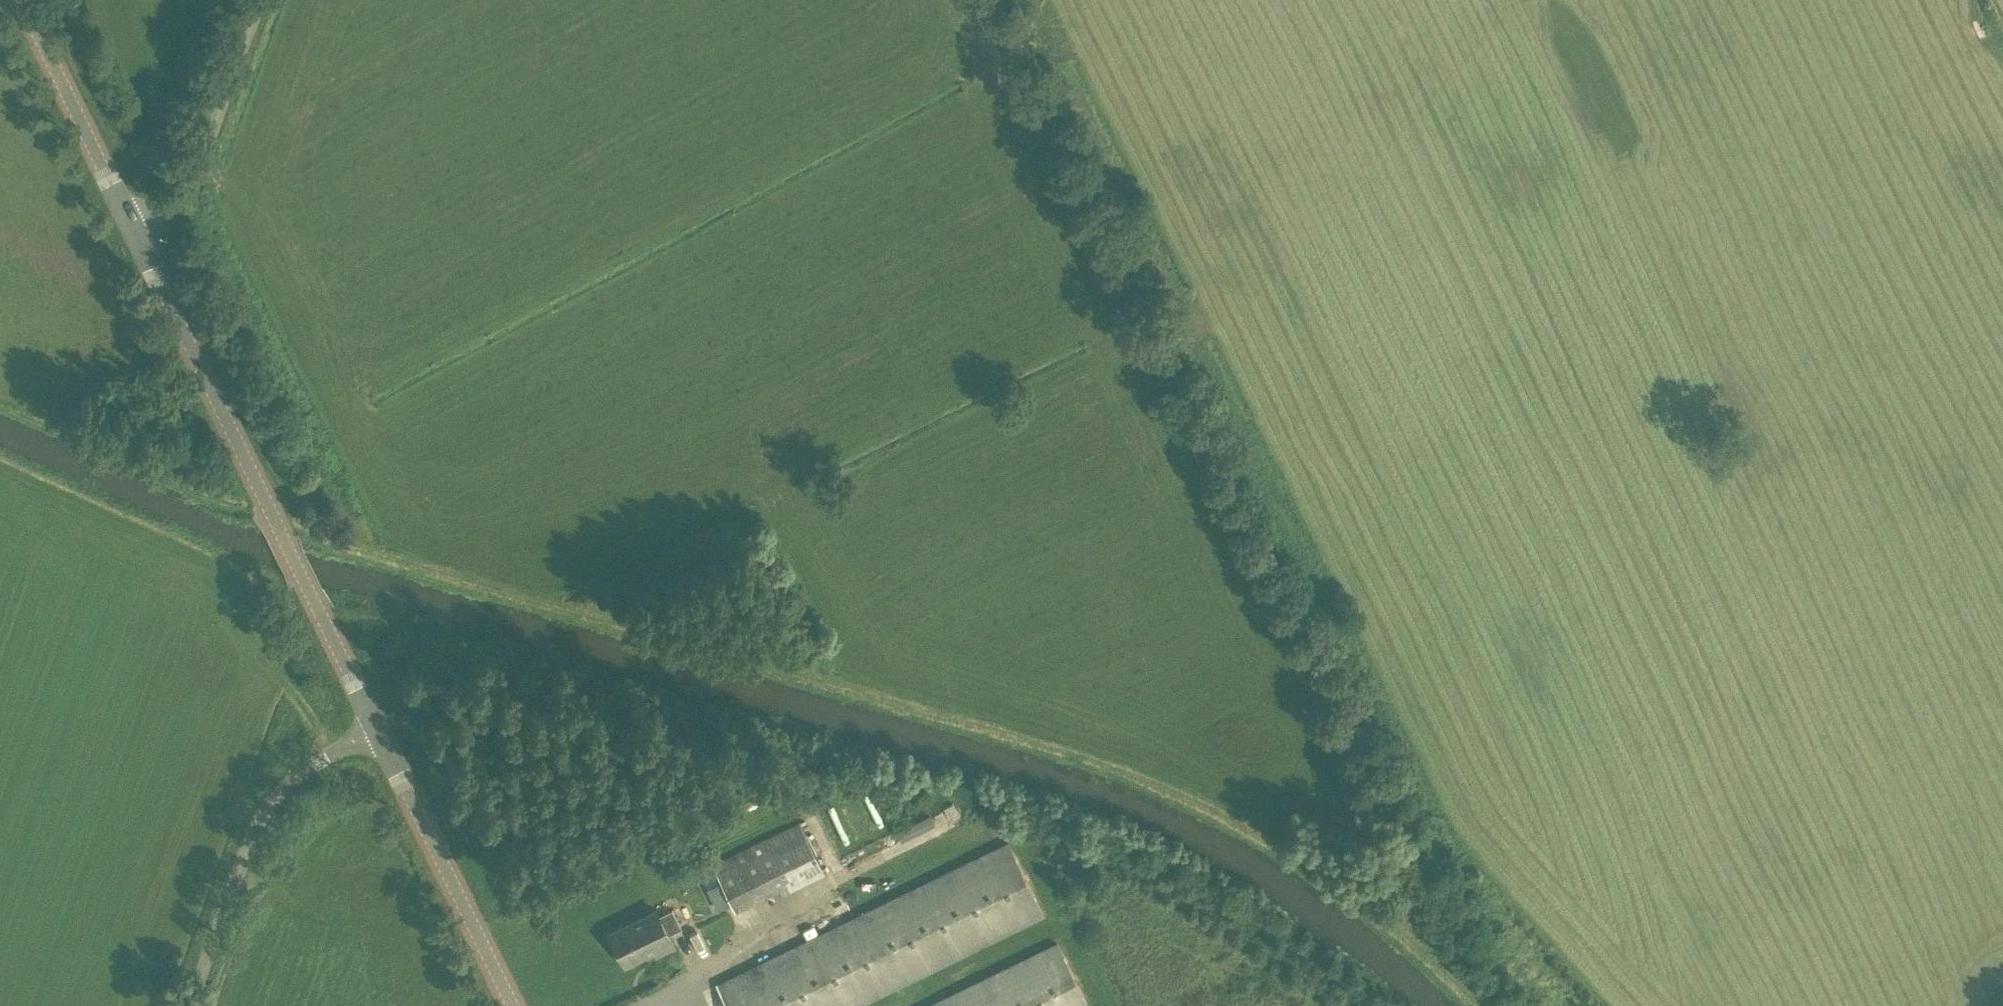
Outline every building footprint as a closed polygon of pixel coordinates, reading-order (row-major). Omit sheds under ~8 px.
[(948,816),(957,811),(953,802),(944,807),(948,816)] [(764,895),(739,839),(715,850),(742,905),(764,895)] [(1043,914),(1008,842),(718,984),(728,1005),(855,1005),(1043,914)] [(1182,971),(1147,899),(928,1005),(1110,1005),(1182,971)] [(658,952),(673,944),(668,933),(680,926),(672,909),(659,915),(656,909),(610,931),(625,962),(655,947),(658,952)]
